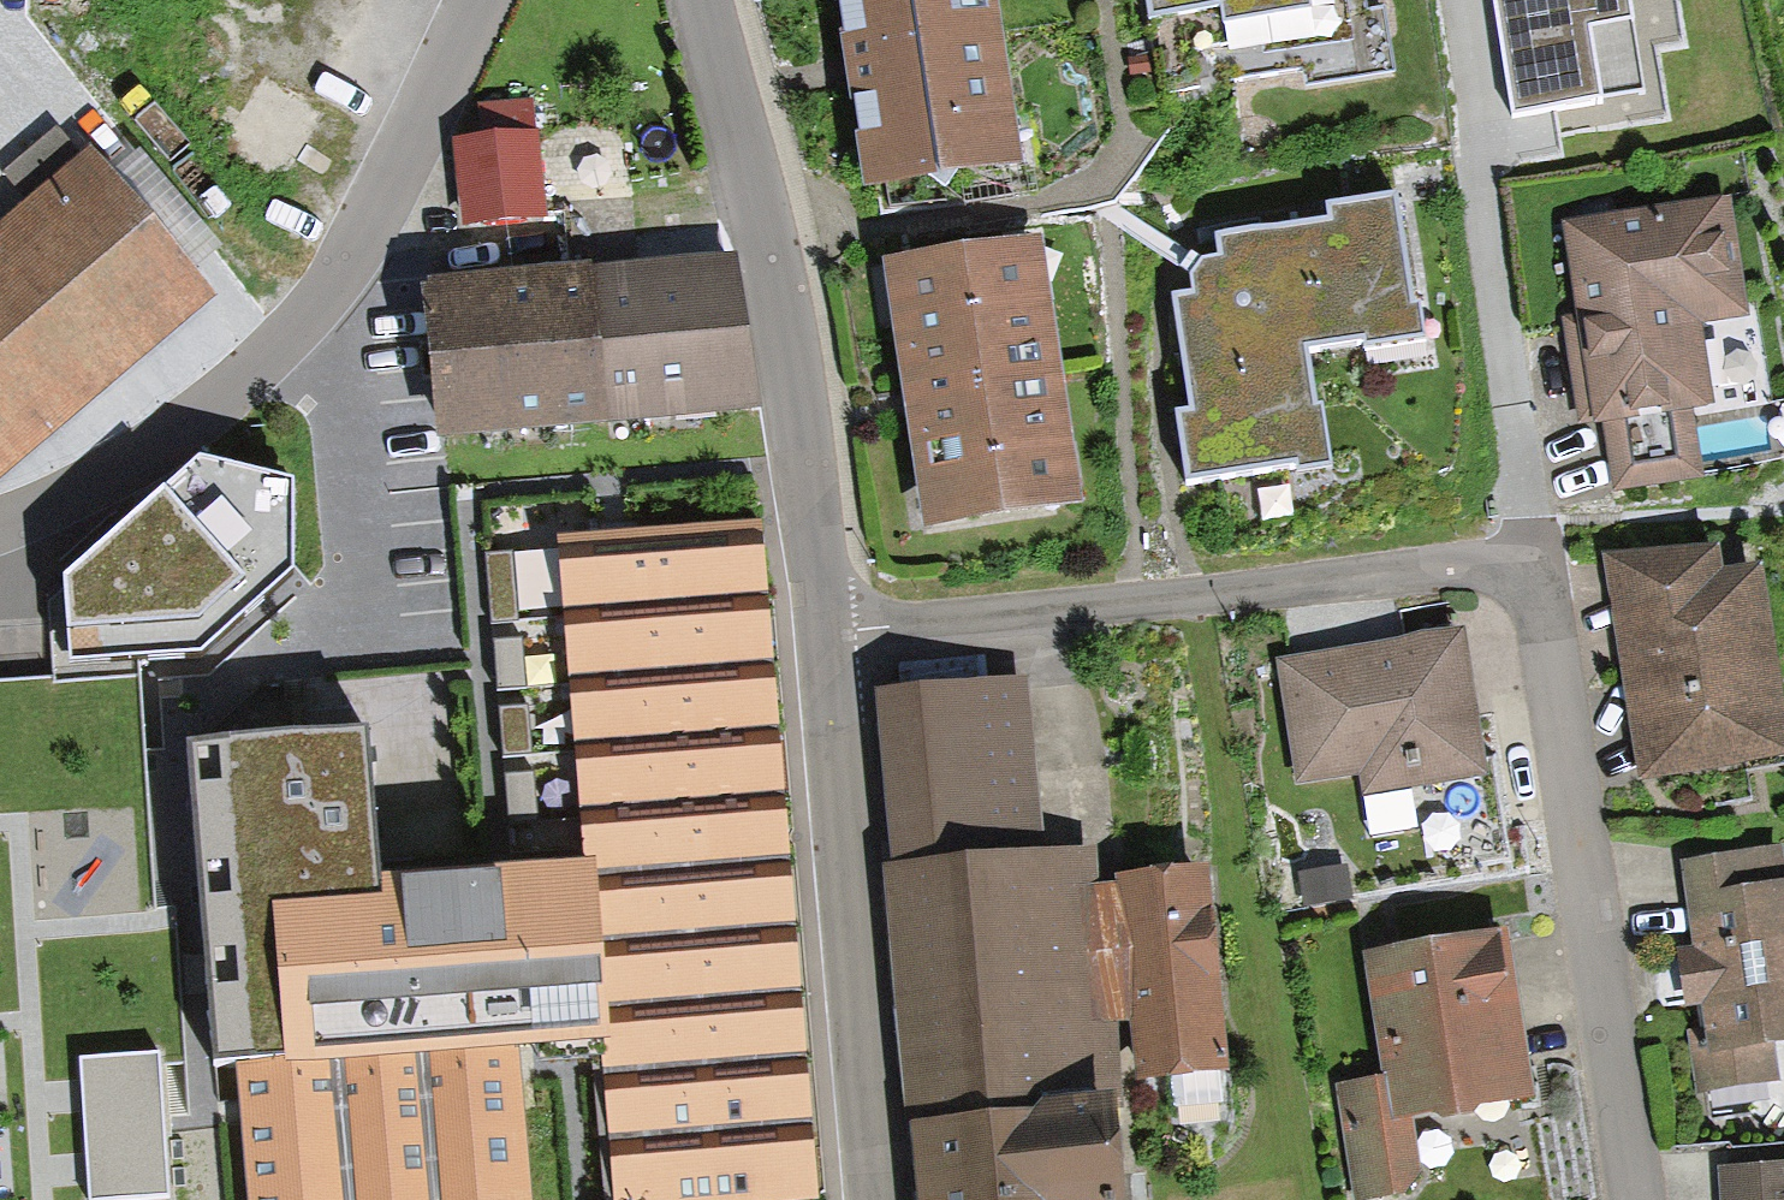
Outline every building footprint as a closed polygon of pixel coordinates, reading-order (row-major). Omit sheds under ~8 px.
[(864,178),(1016,153),(991,0),(835,0),(864,178)] [(1382,55),(1370,0),(1358,0),(1352,1),(1352,0),(1138,0),(1140,10),(1174,3),(1196,97),(1382,55)] [(1519,97),(1580,87),(1566,0),(1504,0),(1519,97)] [(530,99),(478,105),(481,133),(450,136),(460,223),(544,213),(530,99)] [(207,292),(93,155),(0,233),(0,465),(207,292)] [(1171,408),(1186,490),(1323,465),(1303,356),(1418,335),(1391,186),(1314,201),(1316,213),(1208,232),(1211,250),(1175,256),(1182,292),(1162,295),(1182,406),(1171,408)] [(1729,194),(1554,225),(1570,316),(1553,319),(1570,432),(1596,427),(1607,500),(1699,481),(1690,409),(1713,405),(1697,326),(1752,315),(1729,194)] [(881,253),(927,531),(1060,509),(1015,232),(881,253)] [(715,252),(585,263),(600,432),(729,421),(715,252)] [(441,446),(600,432),(585,263),(427,276),(441,446)] [(202,454),(68,574),(72,657),(201,647),(293,566),(298,477),(202,454)] [(764,521),(620,533),(555,538),(563,632),(568,697),(573,757),(578,824),(581,858),(597,858),(611,1036),(600,1037),(602,1070),(613,1199),(748,1199),(816,1195),(764,521)] [(1609,551),(1642,771),(1778,751),(1750,568),(1706,574),(1701,537),(1609,551)] [(514,551),(487,553),(491,620),(518,618),(514,551)] [(523,638),(496,640),(499,688),(526,686),(523,638)] [(1446,645),(1288,669),(1305,782),(1356,774),(1361,801),(1467,785),(1446,645)] [(875,696),(891,872),(1049,858),(1033,682),(875,696)] [(527,704),(501,706),(504,754),(530,752),(527,704)] [(516,1045),(600,1037),(611,1036),(597,858),(581,858),(497,862),(496,868),(399,875),(377,877),(368,737),(190,747),(214,1071),(244,1068),(516,1045)] [(532,770),(506,772),(509,820),(535,818),(532,770)] [(1707,1087),(1783,1080),(1783,1060),(1782,1035),(1783,1034),(1783,878),(1765,880),(1762,848),(1685,856),(1707,1087)] [(914,1199),(1127,1199),(1117,1089),(1099,891),(1095,853),(1049,858),(891,872),(884,873),(914,1199)] [(1115,889),(1099,891),(1117,1089),(1229,1079),(1211,874),(1114,883),(1115,889)] [(1480,1114),(1537,1104),(1509,937),(1364,957),(1384,1081),(1391,1126),(1416,1123),(1431,1122),(1446,1130),(1471,1126),(1480,1114)] [(516,1045),(244,1068),(248,1113),(255,1199),(529,1199),(517,1059),(516,1045)] [(157,1052),(82,1059),(93,1196),(168,1190),(157,1052)] [(1384,1081),(1337,1086),(1353,1199),(1407,1199),(1424,1175),(1416,1123),(1391,1126),(1384,1081)] [(1723,1166),(1724,1199),(1783,1199),(1783,1198),(1782,1163),(1723,1166)]
